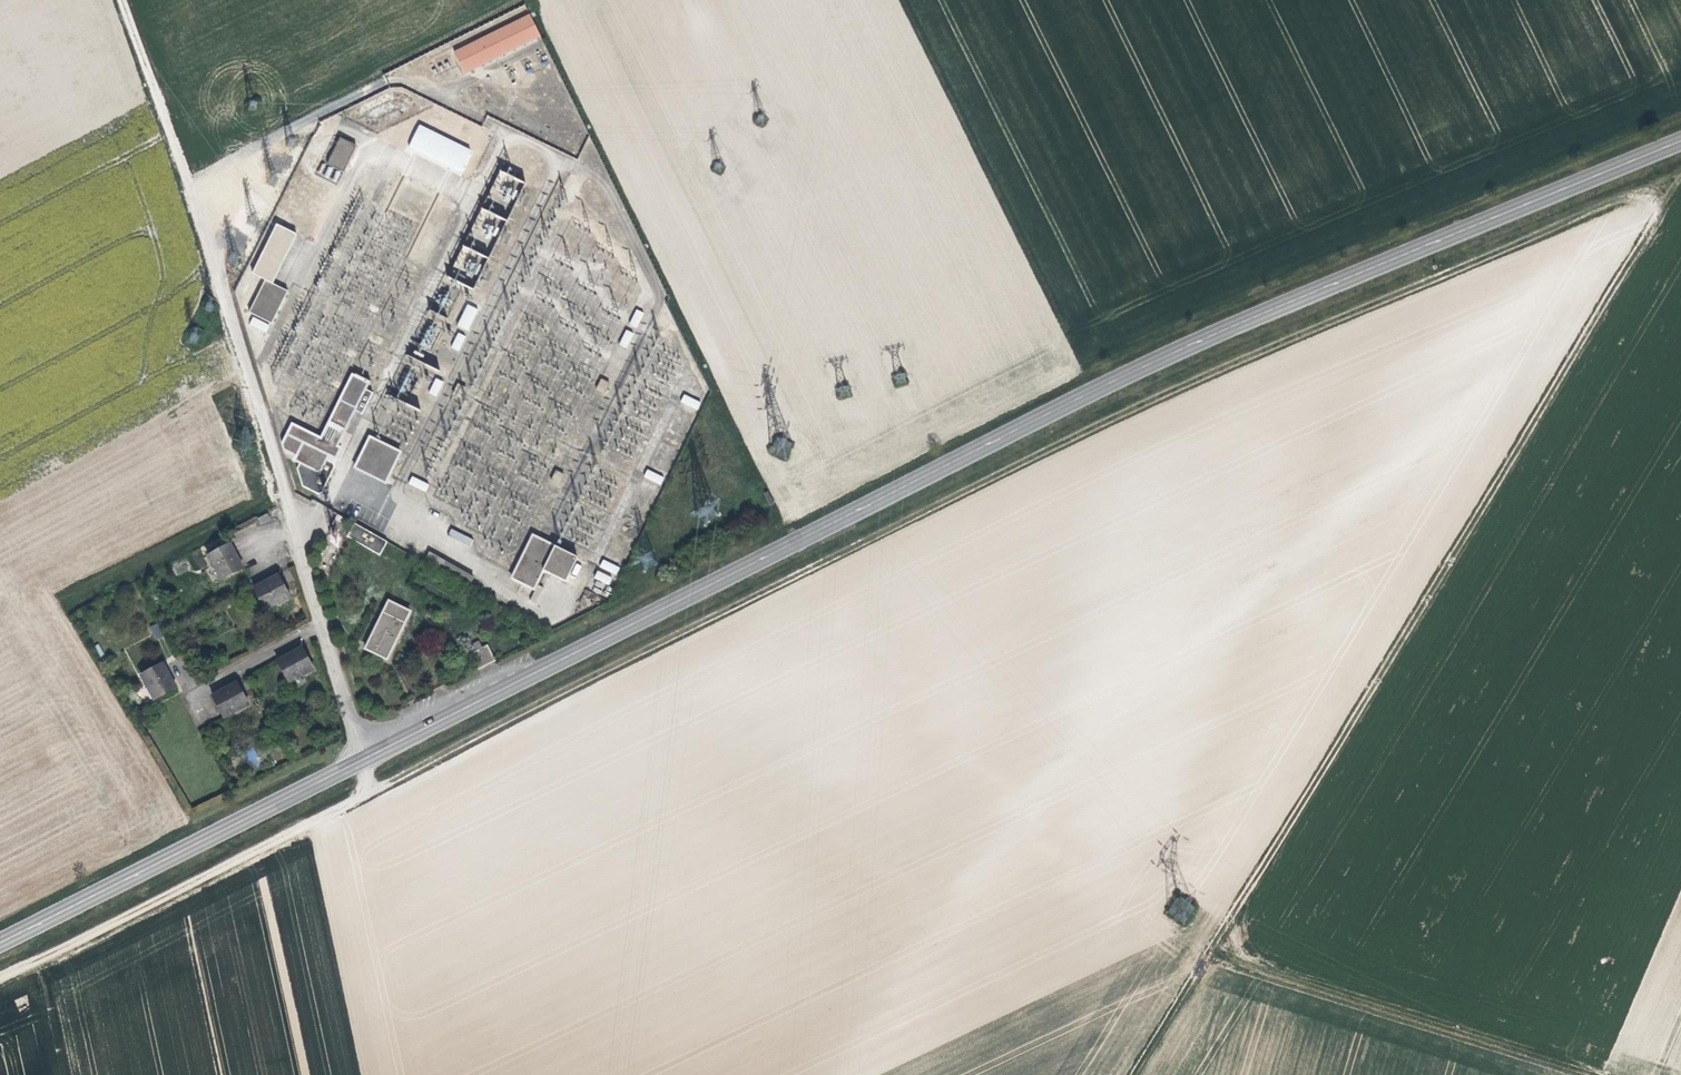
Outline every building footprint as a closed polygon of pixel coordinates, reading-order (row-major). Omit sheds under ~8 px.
[(530,15),(454,53),(465,75),(541,38),(530,15)] [(470,149),(420,125),(409,146),(460,171),(470,149)] [(355,148),(339,140),(327,166),(342,174),(355,148)] [(512,208),(507,200),(523,190),(514,176),(500,184),(506,194),(496,200),(504,213),(512,208)] [(296,237),(276,227),(252,276),(264,282),(248,314),(271,325),(287,293),(272,285),(296,237)] [(478,311),(468,306),(458,327),(468,332),(478,311)] [(644,315),(636,311),(629,326),(637,330),(644,315)] [(466,336),(460,332),(452,349),(458,352),(466,336)] [(633,335),(626,332),(619,346),(626,350),(633,335)] [(363,391),(367,385),(351,377),(320,440),(291,426),(282,446),(283,451),(296,457),(294,461),(299,464),(297,470),(301,488),(317,495),(321,494),(334,468),(332,464),(325,461),(327,456),(332,452),(336,454),(338,450),(335,448),(353,412),(361,416),(371,395),(363,391)] [(443,381),(437,378),(429,394),(435,398),(443,381)] [(609,384),(601,381),(596,390),(604,394),(609,384)] [(466,388),(458,385),(452,395),(461,399),(466,388)] [(701,404),(684,396),(681,402),(698,411),(701,404)] [(399,454),(369,440),(355,470),(384,484),(399,454)] [(563,475),(556,471),(550,481),(558,485),(563,475)] [(664,479),(647,471),(644,478),(660,486),(664,479)] [(428,486),(412,477),(408,484),(425,492),(428,486)] [(236,542),(224,518),(203,529),(215,553),(236,542)] [(341,524),(335,521),(330,529),(337,532),(341,524)] [(387,543),(356,525),(348,539),(380,557),(387,543)] [(576,560),(532,538),(524,553),(528,555),(526,559),(522,557),(511,580),(533,591),(542,573),(564,583),(576,560)] [(284,572),(273,549),(247,562),(259,584),(284,572)] [(474,577),(430,553),(425,562),(469,586),(474,577)] [(407,556),(341,575),(376,695),(443,676),(407,556)] [(619,569),(603,561),(600,568),(616,576),(619,569)] [(608,585),(612,577),(597,570),(594,578),(608,585)] [(305,646),(294,624),(270,636),(280,658),(305,646)] [(166,659),(154,635),(131,646),(144,671),(166,659)] [(476,668),(494,662),(489,645),(470,651),(476,668)] [(249,768),(259,766),(255,748),(245,750),(249,768)]
